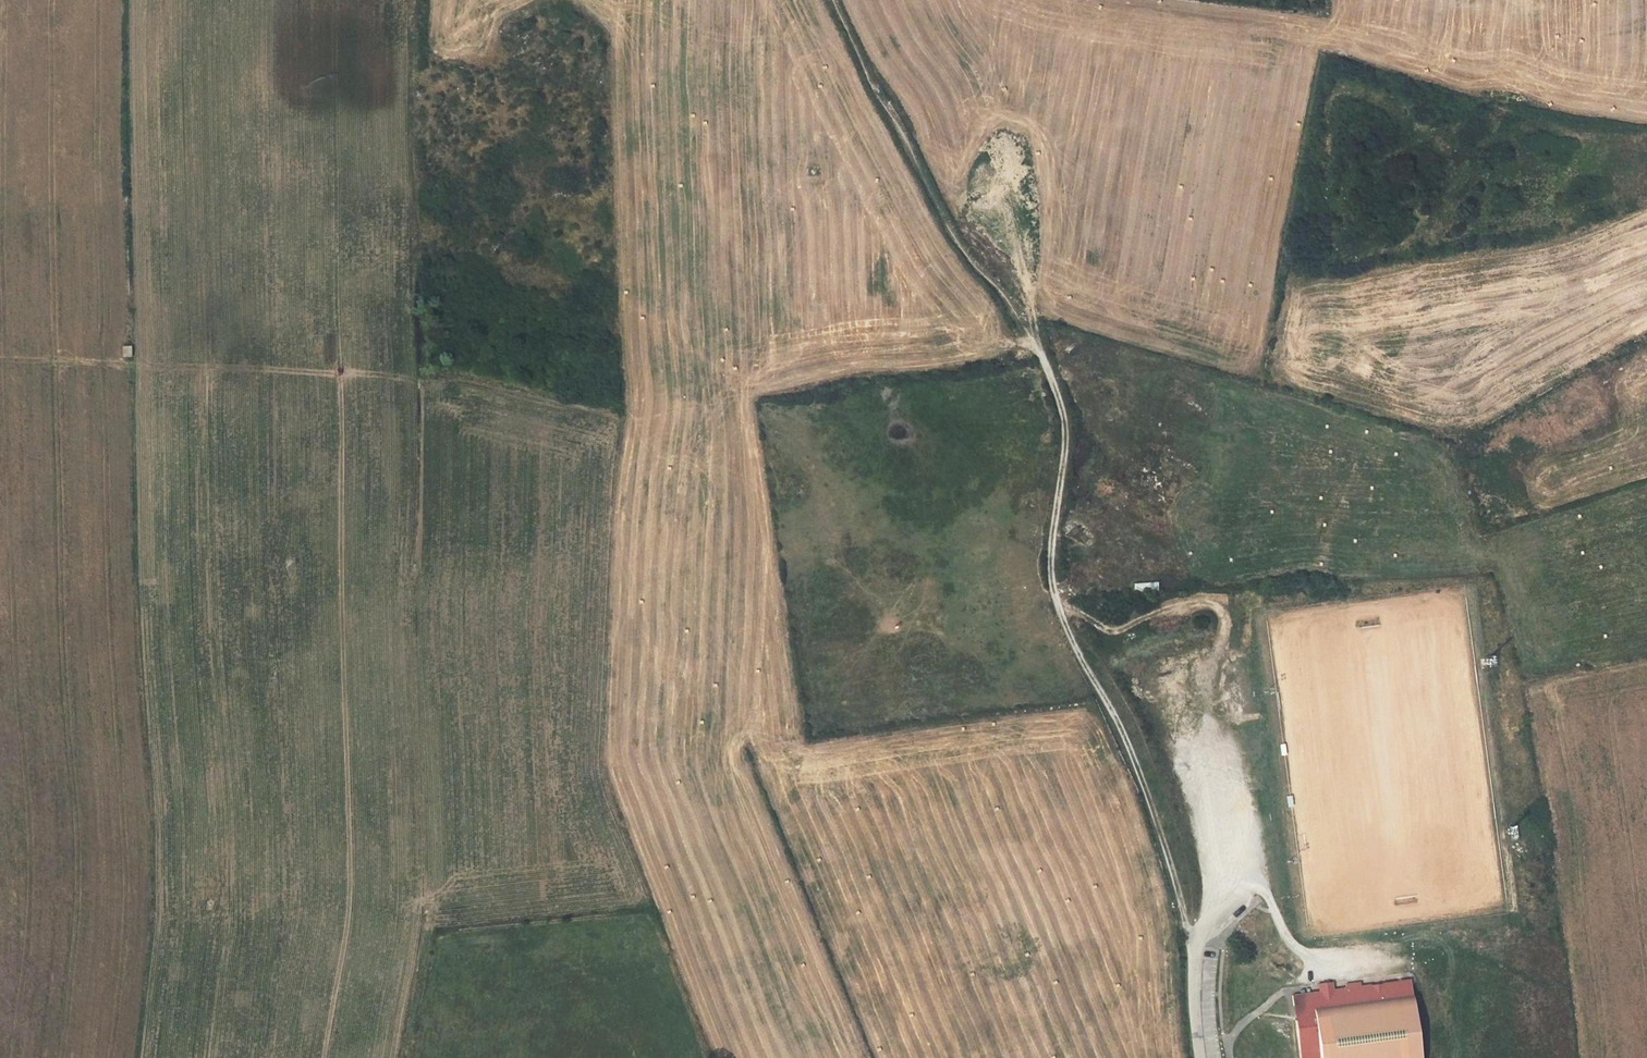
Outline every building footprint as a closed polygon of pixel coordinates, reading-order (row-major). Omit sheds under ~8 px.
[(1419,983),(1379,989),(1386,1057),(1430,1057),(1419,983)] [(1379,989),(1300,1002),(1309,1057),(1386,1057),(1379,989)]
